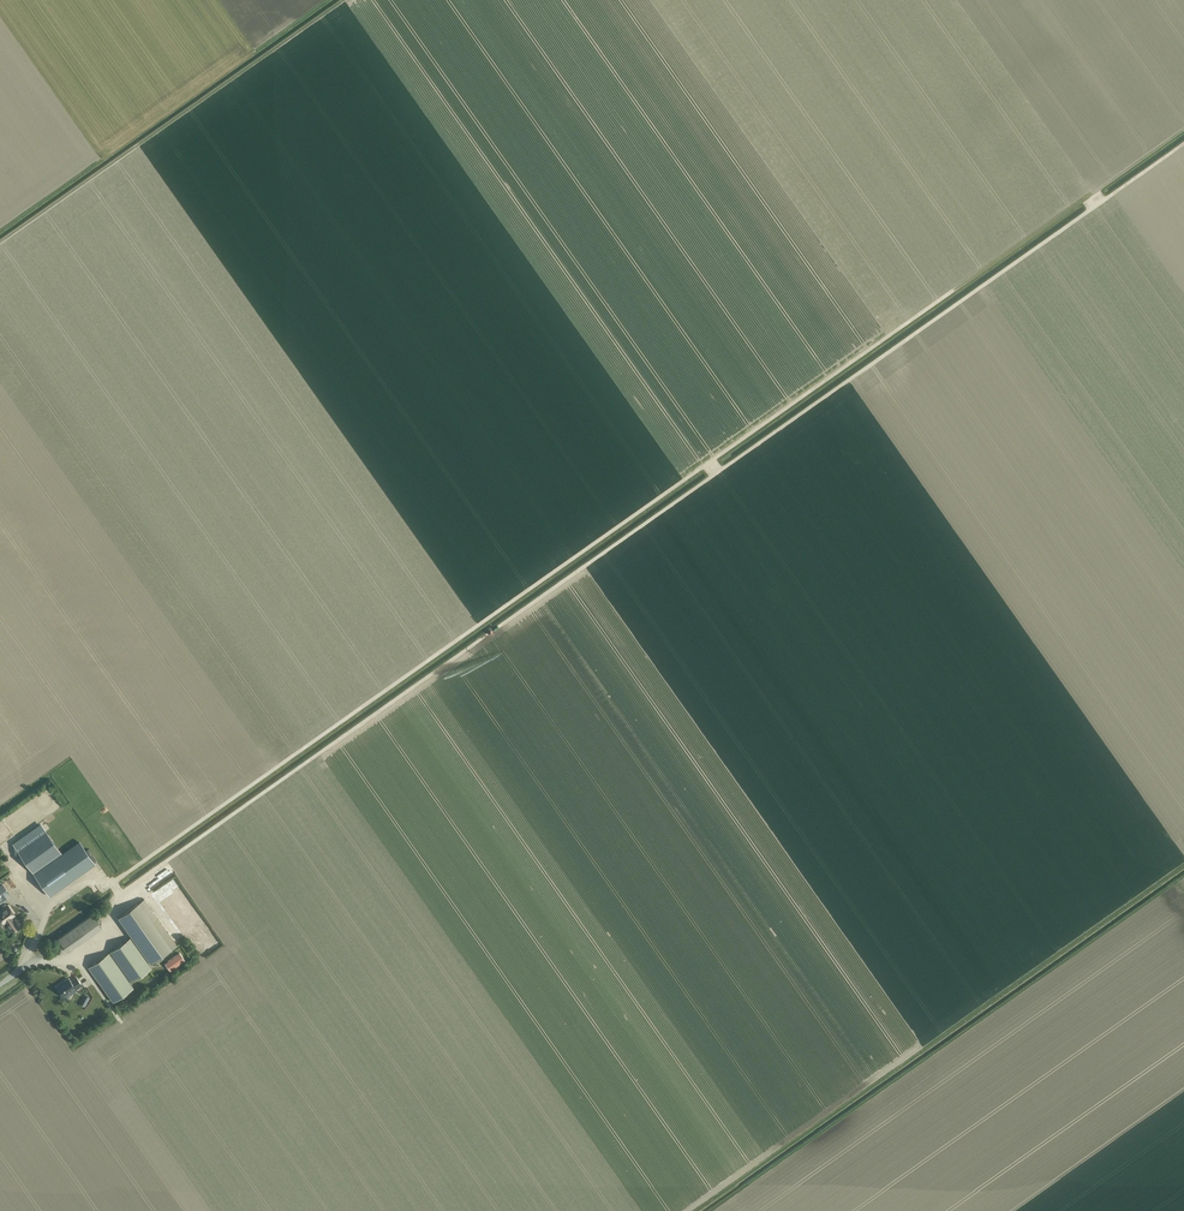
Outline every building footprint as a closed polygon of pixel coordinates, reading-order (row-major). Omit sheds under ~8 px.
[(788,397),(803,387),(795,375),(784,381),(789,389),(785,391),(788,397)] [(390,713),(396,708),(394,705),(387,711),(390,713)] [(0,832),(0,838),(12,828),(10,825),(0,832)] [(60,853),(45,831),(18,850),(33,872),(60,853)] [(94,864),(79,842),(34,874),(49,895),(94,864)] [(3,899),(8,895),(1,884),(0,885),(0,901),(3,899)] [(171,950),(138,903),(118,917),(151,964),(171,950)] [(9,906),(0,912),(0,919),(3,924),(7,921),(9,924),(8,925),(13,932),(19,927),(11,916),(14,914),(9,906)] [(102,927),(93,915),(58,939),(67,952),(102,927)] [(131,938),(110,952),(131,981),(151,967),(131,938)] [(109,953),(89,968),(113,1001),(133,987),(109,953)] [(181,953),(169,961),(174,968),(185,960),(181,953)] [(57,988),(63,997),(76,988),(76,989),(82,985),(76,977),(71,981),(69,978),(63,982),(64,983),(57,988)]
